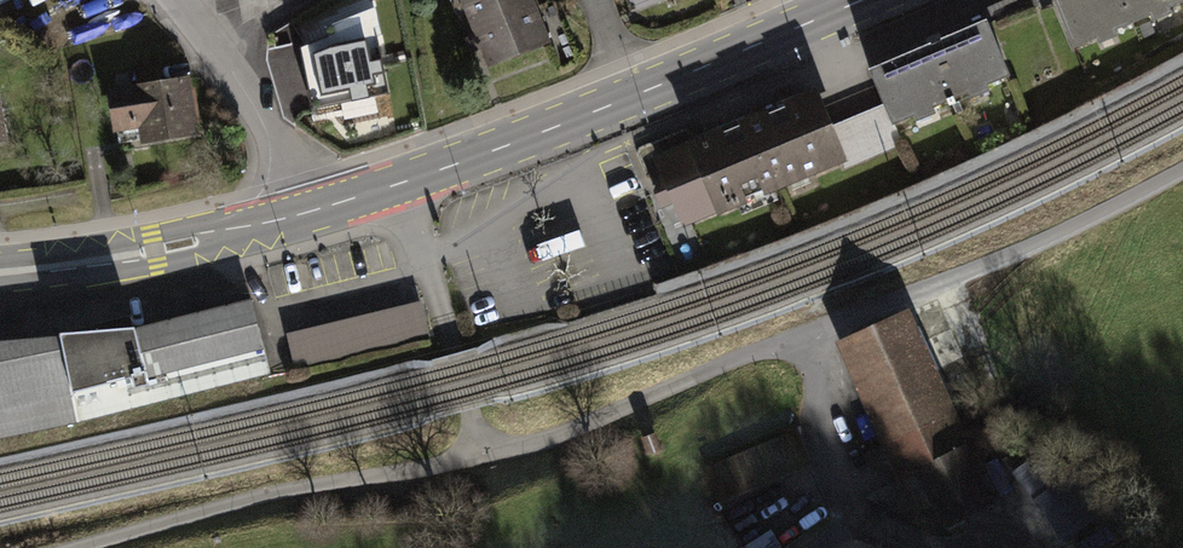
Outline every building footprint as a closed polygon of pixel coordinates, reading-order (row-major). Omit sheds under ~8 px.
[(493,78),(556,53),(535,0),(491,0),(466,10),(493,78)] [(1077,58),(1182,15),(1182,0),(1054,0),(1077,58)] [(368,94),(363,71),(380,67),(369,10),(327,19),(331,42),(297,49),(309,106),(368,94)] [(1015,90),(989,27),(872,75),(897,137),(1015,90)] [(144,154),(202,145),(194,88),(114,100),(121,142),(142,139),(144,154)] [(0,91),(0,156),(12,154),(3,91),(0,91)] [(854,172),(823,97),(656,165),(687,240),(854,172)] [(272,374),(255,299),(98,335),(0,342),(0,436),(272,374)] [(422,301),(287,332),(295,367),(430,336),(422,301)] [(901,489),(919,481),(972,457),(976,455),(915,320),(840,354),(901,489)] [(795,431),(706,467),(720,504),(810,468),(795,431)] [(655,432),(641,437),(647,454),(661,449),(655,432)] [(919,481),(945,539),(998,515),(972,457),(919,481)]
